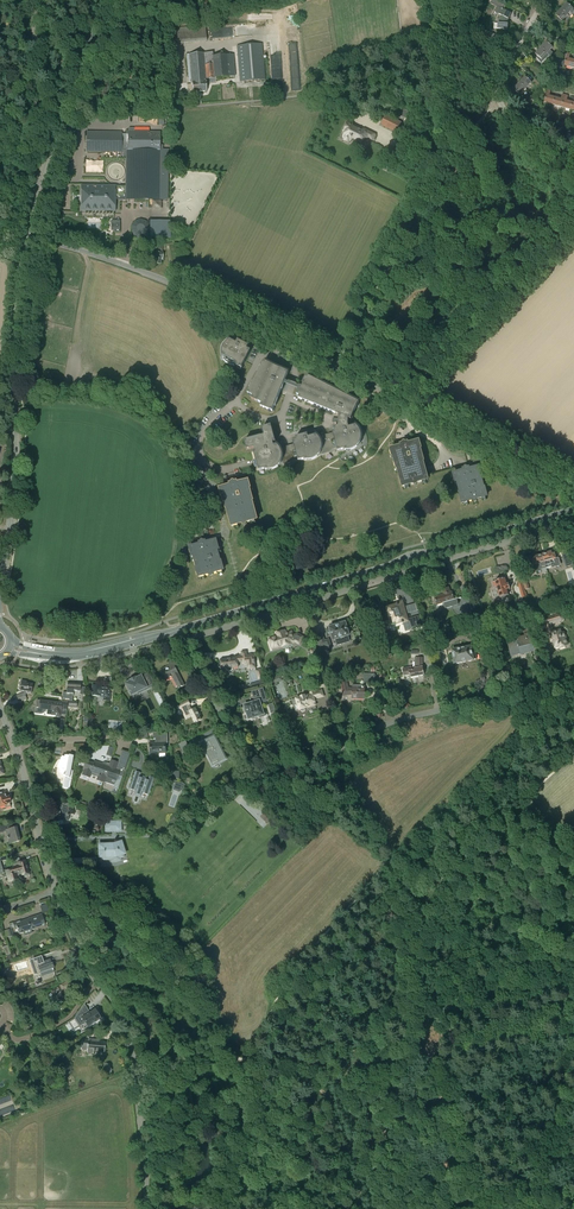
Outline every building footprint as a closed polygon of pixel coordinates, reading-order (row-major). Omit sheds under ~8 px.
[(561,9),(570,17),(573,13),(573,10),(567,3),(561,9)] [(495,24),(494,30),(509,31),(509,25),(508,25),(508,19),(511,14),(497,6),(494,12),(501,15),(500,24),(495,24)] [(570,17),(561,9),(556,15),(558,18),(556,20),(560,23),(565,18),(568,20),(570,17)] [(170,32),(171,44),(206,41),(205,29),(170,32)] [(546,42),(541,48),(549,55),(551,57),(553,54),(553,52),(550,50),(552,47),(546,42)] [(237,46),(240,82),(265,80),(262,44),(237,46)] [(549,55),(541,48),(535,54),(538,57),(536,58),(541,63),(549,55)] [(228,77),(233,76),(231,55),(226,55),(213,56),(212,52),(187,55),(189,83),(192,82),(193,93),(198,92),(198,93),(201,92),(206,92),(206,83),(207,83),(207,81),(206,81),(206,79),(228,77)] [(573,68),(573,60),(569,59),(570,54),(568,53),(564,65),(573,68)] [(531,83),(525,77),(520,83),(526,89),(531,83)] [(526,89),(520,83),(514,89),(520,95),(526,89)] [(544,103),(553,105),(555,98),(549,96),(551,91),(548,90),(544,103)] [(553,105),(562,107),(565,95),(562,94),(561,99),(555,98),(553,105)] [(562,107),(570,110),(572,103),(567,101),(568,96),(565,95),(562,107)] [(381,118),(376,128),(392,136),(397,126),(381,118)] [(363,132),(351,126),(352,124),(348,122),(343,131),(346,133),(343,138),(345,138),(345,140),(348,142),(350,141),(351,141),(352,139),(362,143),(366,137),(373,140),(375,135),(364,130),(363,132)] [(159,169),(160,133),(134,133),(134,128),(129,128),(129,132),(128,132),(128,135),(121,134),(121,133),(88,132),(87,151),(120,151),(127,151),(126,187),(106,186),(106,188),(82,188),(82,210),(114,211),(114,199),(127,199),(166,199),(166,169),(159,169)] [(103,172),(103,160),(86,159),(86,168),(89,168),(89,170),(96,170),(96,172),(103,172)] [(89,221),(89,230),(101,230),(102,221),(89,221)] [(151,222),(151,239),(169,239),(169,222),(151,222)] [(163,253),(162,253),(162,250),(159,250),(159,246),(152,246),(151,259),(155,259),(155,264),(161,264),(161,260),(163,260),(163,258),(163,253)] [(247,349),(249,346),(238,340),(236,343),(229,340),(228,340),(227,341),(226,341),(225,342),(225,343),(224,344),(223,344),(223,346),(222,347),(222,348),(222,349),(221,350),(221,351),(221,352),(221,353),(221,354),(221,355),(221,356),(222,356),(222,357),(222,358),(223,359),(223,360),(224,361),(225,362),(226,363),(227,364),(229,365),(230,365),(231,366),(233,366),(234,366),(235,366),(235,365),(242,369),(251,351),(247,349)] [(277,367),(264,361),(248,393),(253,396),(252,399),(251,398),(251,399),(257,402),(258,401),(262,404),(260,407),(273,411),(289,372),(277,367)] [(276,442),(271,425),(264,427),(265,428),(266,432),(263,432),(264,436),(261,437),(261,436),(247,440),(248,445),(246,445),(245,445),(247,450),(255,448),(255,451),(253,452),(259,471),(266,469),(298,460),(298,461),(306,459),(337,450),(338,452),(345,449),(346,449),(346,450),(347,450),(350,450),(351,450),(353,449),(355,448),(356,447),(357,446),(359,444),(360,442),(360,441),(361,438),(361,435),(360,433),(359,431),(359,430),(357,428),(356,427),(355,427),(355,426),(349,428),(348,419),(351,420),(354,412),(355,410),(359,402),(307,375),(302,384),(303,384),(302,387),(300,386),(296,395),(297,395),(299,396),(298,399),(339,415),(339,419),(334,418),(334,423),(339,423),(339,427),(334,428),(335,431),(332,432),(318,437),(316,435),(308,438),(308,434),(295,438),(296,441),(293,442),(293,444),(280,448),(277,445),(274,446),(273,443),(276,442)] [(227,381),(221,390),(225,394),(232,385),(227,381)] [(397,468),(398,468),(400,474),(399,474),(403,487),(428,480),(424,467),(423,467),(422,461),(423,461),(421,454),(419,448),(420,448),(419,441),(408,444),(407,442),(400,444),(401,446),(390,449),(392,456),(394,456),(395,461),(395,462),(397,468)] [(483,488),(480,476),(482,475),(479,466),(469,469),(468,467),(463,469),(463,471),(453,474),(455,482),(457,482),(460,494),(462,503),(473,500),(471,494),(474,494),(476,499),(487,496),(484,487),(483,488)] [(230,486),(220,489),(222,495),(223,495),(225,501),(224,501),(226,508),(227,507),(229,513),(228,513),(232,526),(257,519),(253,506),(253,507),(251,501),(252,500),(251,494),(250,494),(248,488),(250,488),(248,481),(237,484),(237,483),(230,485),(230,486)] [(197,568),(196,568),(199,577),(209,574),(208,568),(211,567),(212,573),(223,570),(221,561),(220,561),(217,549),(218,549),(216,540),(206,543),(205,542),(200,544),(200,545),(190,547),(192,556),(194,556),(197,568)] [(543,555),(542,555),(547,569),(551,567),(552,569),(561,566),(559,558),(556,559),(554,554),(552,555),(551,552),(547,553),(546,553),(543,554),(543,555)] [(573,564),(569,552),(562,554),(566,567),(573,564)] [(547,569),(542,555),(541,554),(538,555),(538,556),(533,557),(534,560),(532,561),(533,566),(536,565),(537,572),(547,569)] [(495,582),(493,583),(494,587),(497,586),(500,598),(501,597),(502,600),(508,598),(507,596),(508,595),(506,588),(508,588),(507,587),(509,586),(508,584),(507,584),(505,578),(503,579),(495,581),(495,582)] [(517,581),(522,598),(527,597),(525,591),(524,592),(521,580),(517,581)] [(435,597),(431,598),(433,605),(437,604),(437,605),(444,602),(446,609),(458,605),(456,599),(454,600),(452,592),(450,592),(449,587),(442,589),(444,594),(435,597)] [(404,608),(402,601),(396,603),(397,606),(393,607),(393,606),(388,608),(390,617),(392,616),(394,622),(397,621),(397,623),(405,621),(405,622),(408,622),(410,629),(417,627),(417,628),(421,627),(418,616),(413,618),(412,616),(407,617),(406,614),(409,613),(407,607),(404,608)] [(565,647),(564,645),(567,644),(564,633),(561,634),(560,630),(553,632),(551,624),(560,621),(561,621),(562,621),(562,620),(563,619),(563,618),(563,617),(563,616),(562,615),(561,615),(561,614),(560,614),(559,614),(556,615),(554,608),(544,611),(546,618),(543,619),(550,642),(553,641),(555,648),(559,647),(560,648),(565,647)] [(530,612),(524,613),(526,620),(528,619),(530,625),(534,624),(530,612)] [(329,627),(330,628),(326,629),(327,633),(331,632),(333,640),(336,639),(337,645),(350,641),(348,635),(349,635),(350,633),(349,631),(347,630),(345,623),(344,623),(343,621),(340,622),(339,625),(329,627)] [(481,628),(472,630),(473,636),(482,634),(481,628)] [(269,639),(272,648),(273,648),(275,649),(280,647),(280,646),(282,645),(282,644),(285,643),(286,645),(292,644),(292,642),(295,641),(299,644),(303,637),(298,634),(293,636),(292,632),(286,633),(285,631),(277,633),(278,637),(269,639)] [(517,640),(517,641),(509,643),(512,656),(521,654),(520,652),(525,651),(525,652),(531,651),(530,648),(533,647),(529,634),(525,635),(525,636),(521,639),(517,640)] [(317,643),(320,650),(331,647),(329,639),(317,643)] [(418,646),(421,655),(428,652),(425,644),(418,646)] [(452,650),(454,663),(456,663),(457,664),(459,663),(460,662),(462,662),(463,663),(465,662),(466,661),(468,661),(469,661),(471,661),(471,660),(476,659),(474,646),(452,650)] [(235,658),(221,660),(222,669),(227,668),(227,670),(229,671),(231,671),(233,669),(233,668),(238,667),(238,662),(247,661),(248,669),(256,668),(254,654),(247,655),(246,651),(241,652),(242,656),(235,657),(235,658)] [(402,669),(404,676),(410,675),(410,677),(419,676),(420,677),(423,676),(423,675),(424,675),(423,667),(422,667),(422,657),(414,658),(414,669),(415,670),(413,670),(412,670),(412,667),(402,669)] [(178,666),(179,666),(175,659),(168,662),(170,666),(161,670),(165,680),(172,676),(178,689),(180,688),(184,686),(180,678),(178,673),(175,667),(178,666)] [(364,673),(363,682),(365,683),(375,683),(375,674),(364,673)] [(127,688),(128,691),(129,691),(131,695),(145,687),(146,689),(154,686),(151,680),(144,684),(140,677),(135,679),(134,678),(130,680),(130,681),(125,684),(127,688)] [(277,698),(287,696),(283,677),(273,679),(277,698)] [(346,679),(340,680),(343,696),(349,695),(352,695),(352,699),(364,699),(365,688),(365,683),(363,682),(363,685),(352,685),(352,687),(350,687),(349,687),(348,687),(347,684),(346,679)] [(23,693),(16,696),(19,703),(27,699),(25,696),(27,693),(31,694),(33,683),(21,681),(20,686),(19,686),(18,690),(23,691),(23,693)] [(84,695),(85,687),(80,686),(80,685),(67,684),(66,693),(63,693),(62,699),(69,700),(69,701),(73,701),(73,693),(73,691),(75,691),(80,691),(80,695),(84,695)] [(104,700),(109,701),(110,692),(109,692),(109,689),(101,688),(101,686),(92,685),(91,696),(104,697),(104,700)] [(260,718),(266,716),(264,712),(263,712),(260,702),(267,700),(263,688),(252,692),(253,696),(255,696),(256,702),(245,705),(245,706),(243,707),(245,713),(247,712),(249,719),(259,716),(260,718)] [(316,699),(324,696),(322,690),(315,692),(314,691),(310,693),(310,694),(301,697),(301,698),(292,700),(294,705),(297,704),(299,710),(300,710),(301,712),(302,712),(304,712),(305,710),(305,709),(305,708),(315,705),(313,698),(316,697),(316,699)] [(67,710),(68,702),(62,702),(62,703),(40,700),(40,701),(37,700),(37,707),(39,707),(39,709),(52,710),(52,714),(52,715),(57,715),(57,714),(60,715),(61,709),(67,710)] [(180,710),(181,709),(186,719),(191,716),(195,723),(201,719),(196,708),(192,710),(189,705),(190,705),(188,700),(178,705),(180,710)] [(162,732),(152,733),(153,739),(157,739),(157,743),(149,744),(150,753),(155,753),(159,753),(159,752),(165,752),(165,743),(168,743),(167,733),(162,733),(162,732)] [(201,743),(209,759),(211,763),(218,759),(219,761),(226,758),(218,743),(215,744),(212,738),(201,743)] [(179,744),(186,757),(192,754),(186,741),(179,744)] [(64,757),(62,756),(60,760),(59,763),(58,768),(60,768),(60,771),(60,774),(63,775),(61,787),(68,788),(73,756),(69,755),(69,756),(67,755),(64,755),(64,757)] [(125,771),(130,758),(123,756),(121,760),(122,761),(121,764),(118,762),(117,763),(111,761),(110,764),(107,763),(106,766),(94,762),(93,764),(86,762),(83,769),(84,770),(83,775),(89,777),(90,774),(98,777),(97,780),(114,786),(118,774),(122,776),(124,771),(125,771)] [(149,794),(154,779),(148,777),(147,781),(145,780),(145,778),(142,777),(141,779),(139,779),(141,774),(135,772),(130,788),(135,790),(136,788),(137,789),(135,794),(141,795),(142,791),(144,791),(143,792),(149,794)] [(172,786),(176,787),(175,789),(181,792),(182,789),(183,790),(185,784),(174,781),(172,786)] [(6,808),(10,807),(9,803),(10,803),(9,796),(7,797),(5,791),(0,793),(0,807),(5,806),(6,808)] [(68,815),(69,815),(75,814),(73,807),(73,805),(59,801),(57,807),(53,808),(54,812),(51,812),(54,823),(63,820),(62,819),(64,819),(64,820),(68,821),(69,819),(68,815)] [(265,810),(261,815),(268,822),(273,817),(265,810)] [(121,831),(120,821),(105,822),(105,831),(121,831)] [(16,827),(10,829),(9,824),(0,827),(0,832),(5,830),(9,844),(20,841),(16,827)] [(99,857),(111,857),(111,862),(116,862),(120,860),(119,856),(125,854),(121,842),(115,844),(115,845),(114,845),(112,845),(111,845),(111,844),(99,845),(99,857)] [(11,860),(14,869),(16,877),(17,877),(23,875),(23,877),(30,876),(25,860),(20,862),(19,858),(11,860)] [(14,869),(6,871),(5,870),(2,871),(0,865),(0,874),(6,872),(9,882),(17,880),(17,879),(17,878),(17,877),(16,877),(14,869)] [(46,903),(39,905),(42,913),(49,911),(46,903)] [(35,928),(45,925),(41,914),(29,918),(29,919),(20,922),(20,921),(12,923),(14,928),(16,927),(18,933),(19,933),(19,934),(24,932),(23,932),(30,929),(30,930),(31,930),(35,929),(35,928)] [(13,936),(11,929),(4,931),(6,938),(13,936)] [(54,972),(50,960),(43,962),(41,956),(29,960),(34,974),(40,972),(42,976),(54,972)] [(73,987),(69,989),(71,993),(84,987),(79,976),(58,986),(59,987),(56,988),(58,993),(61,992),(61,990),(68,987),(71,986),(70,985),(72,984),(73,987)] [(89,1012),(85,1005),(74,1018),(76,1021),(78,1020),(80,1025),(84,1022),(85,1023),(88,1027),(90,1026),(100,1019),(94,1009),(89,1012)] [(81,1048),(87,1049),(86,1053),(93,1054),(93,1051),(104,1052),(105,1042),(88,1041),(88,1040),(82,1039),(81,1048)] [(16,1111),(10,1094),(0,1098),(0,1117),(16,1111)]
